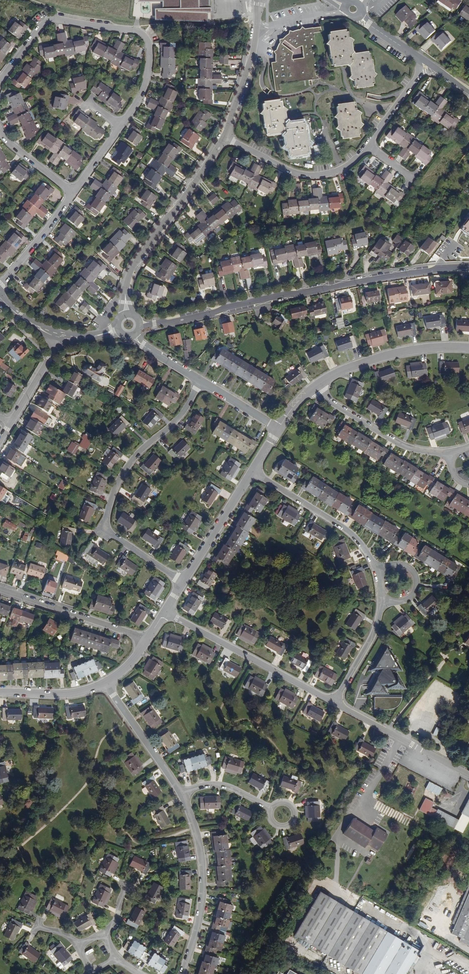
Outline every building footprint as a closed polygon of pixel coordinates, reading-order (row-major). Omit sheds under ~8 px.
[(142,1),(154,1),(154,13),(158,13),(159,21),(210,20),(210,11),(214,11),(214,7),(212,7),(212,0),(142,0),(142,1)] [(413,12),(412,13),(406,6),(397,15),(402,21),(405,18),(406,20),(405,20),(410,25),(409,26),(411,29),(418,22),(415,20),(418,17),(413,12)] [(26,31),(28,28),(21,23),(19,26),(15,23),(9,32),(19,39),(25,30),(26,31)] [(427,39),(436,30),(429,23),(426,26),(423,23),(416,29),(418,32),(420,31),(427,39)] [(317,54),(314,32),(313,27),(300,29),(292,32),(289,35),(285,38),(283,41),(282,42),(280,46),(279,48),(279,52),(278,55),(278,59),(277,62),(272,63),(277,93),(279,93),(278,85),(321,79),(317,54)] [(348,31),(344,31),(344,30),(332,31),(332,33),(329,33),(332,53),(330,53),(331,57),(332,57),(333,63),(337,62),(337,64),(348,62),(351,65),(354,80),(355,80),(356,85),(359,85),(359,86),(372,84),(372,83),(375,83),(372,63),(374,63),(373,58),(372,58),(371,52),(367,53),(366,51),(356,53),(352,51),(350,36),(349,36),(348,31)] [(66,38),(66,33),(62,34),(63,42),(64,46),(66,55),(66,57),(77,55),(76,53),(74,41),(69,42),(69,43),(67,44),(66,38)] [(443,49),(452,41),(445,33),(441,36),(439,34),(432,40),(434,43),(436,42),(443,49)] [(84,38),(74,41),(76,53),(86,51),(86,47),(89,46),(87,37),(84,38)] [(93,53),(103,58),(103,57),(108,47),(108,46),(99,42),(99,41),(96,39),(92,47),(95,49),(93,53)] [(2,40),(0,43),(0,51),(6,56),(12,48),(13,48),(15,45),(8,40),(6,43),(2,40)] [(111,63),(120,68),(120,67),(126,55),(122,53),(122,54),(120,53),(122,49),(123,49),(126,45),(122,43),(118,50),(116,54),(112,61),(111,63)] [(161,47),(162,47),(162,58),(174,58),(174,48),(170,47),(170,43),(161,44),(161,47)] [(199,49),(201,49),(200,58),(213,59),(213,51),(209,51),(209,49),(211,49),(211,43),(200,43),(199,49)] [(46,59),(56,57),(54,46),(54,45),(44,47),(43,46),(40,47),(42,56),(45,55),(46,59)] [(61,47),(61,45),(54,46),(56,57),(66,55),(64,46),(61,47)] [(108,47),(103,57),(112,61),(116,54),(114,53),(115,51),(108,47)] [(136,60),(126,55),(120,67),(130,72),(132,67),(135,69),(139,61),(136,59),(136,60)] [(174,65),(174,58),(162,58),(162,66),(166,66),(166,67),(164,67),(164,73),(163,73),(163,77),(172,78),(172,74),(175,74),(175,68),(174,68),(174,65)] [(200,58),(200,69),(211,69),(212,69),(213,59),(200,58)] [(26,67),(23,71),(22,73),(32,80),(37,73),(38,74),(41,70),(39,68),(41,65),(34,60),(31,63),(32,63),(29,67),(30,68),(29,69),(26,67)] [(211,77),(211,69),(200,69),(200,79),(209,79),(209,77),(211,77)] [(22,86),(25,89),(32,80),(22,73),(15,81),(12,84),(20,89),(22,86)] [(77,91),(87,89),(84,77),(74,79),(75,83),(71,84),(73,93),(77,92),(77,91)] [(221,84),(221,79),(214,79),(209,79),(200,79),(199,78),(198,89),(200,89),(212,89),(213,85),(211,85),(211,83),(216,83),(216,84),(221,84)] [(102,96),(99,99),(106,104),(113,94),(105,89),(106,87),(101,84),(99,86),(96,84),(91,91),(94,93),(95,93),(100,96),(101,95),(102,96)] [(166,87),(167,88),(162,97),(174,103),(178,93),(175,91),(176,88),(168,84),(166,87)] [(212,100),(212,89),(200,89),(199,100),(204,100),(204,104),(213,104),(213,100),(212,100)] [(415,103),(424,109),(424,108),(430,100),(431,99),(422,93),(423,92),(420,90),(415,97),(417,99),(415,103)] [(7,101),(7,100),(12,110),(23,104),(19,95),(15,97),(13,93),(5,97),(7,101)] [(122,100),(113,94),(106,104),(115,110),(115,111),(117,113),(122,106),(120,104),(122,100)] [(69,101),(69,98),(61,96),(60,99),(56,99),(54,109),(66,111),(68,101),(69,101)] [(161,103),(152,99),(150,103),(157,106),(161,108),(169,112),(170,112),(175,103),(174,103),(162,97),(160,101),(162,102),(161,103)] [(444,98),(440,104),(437,108),(432,114),(431,116),(439,122),(447,112),(442,109),(441,109),(440,109),(443,104),(444,105),(448,100),(444,98)] [(282,101),(278,101),(278,100),(267,102),(267,103),(263,104),(266,123),(265,124),(266,128),(267,128),(268,134),(272,133),(272,135),(283,133),(286,135),(288,148),(289,151),(290,151),(290,156),(294,156),(295,157),(306,155),(306,154),(310,153),(308,141),(307,134),(308,134),(308,132),(308,129),(306,129),(305,123),(302,124),(301,122),(291,124),(286,121),(284,107),(283,107),(282,101)] [(436,106),(437,105),(430,100),(424,108),(432,114),(437,108),(436,106)] [(7,119),(9,123),(15,120),(20,118),(28,114),(30,113),(25,103),(23,104),(12,110),(14,114),(15,113),(16,115),(12,117),(11,117),(7,119)] [(356,103),(352,104),(352,103),(340,104),(340,106),(337,106),(338,116),(341,136),(345,135),(345,137),(357,135),(357,134),(360,133),(359,124),(360,124),(359,113),(357,114),(356,103)] [(160,110),(158,109),(155,116),(164,121),(169,112),(161,108),(160,110)] [(210,118),(212,115),(205,110),(203,113),(200,111),(196,117),(197,118),(192,125),(202,133),(207,126),(204,124),(205,123),(206,123),(209,118),(210,118)] [(74,124),(83,130),(90,120),(82,114),(82,113),(79,112),(74,119),(77,121),(74,124)] [(456,117),(455,118),(447,112),(439,122),(448,128),(450,125),(453,127),(459,120),(456,117)] [(22,127),(32,123),(28,114),(20,118),(21,120),(19,121),(22,127)] [(166,121),(164,121),(155,116),(154,116),(149,125),(147,128),(155,132),(157,129),(161,131),(166,121)] [(95,128),(97,125),(90,120),(83,130),(91,136),(90,137),(95,140),(97,138),(100,140),(105,133),(102,131),(97,128),(96,129),(95,128)] [(38,132),(33,122),(32,123),(22,127),(22,128),(27,137),(26,138),(28,141),(36,137),(34,134),(38,132)] [(390,136),(391,136),(400,142),(407,132),(398,126),(396,129),(393,127),(388,134),(390,136)] [(139,137),(141,133),(134,128),(132,131),(132,132),(126,141),(136,148),(142,139),(139,137)] [(193,145),(199,137),(189,130),(183,138),(186,141),(184,144),(192,149),(194,146),(193,145)] [(399,152),(403,155),(407,148),(409,146),(414,139),(416,137),(408,131),(407,132),(400,142),(404,145),(404,144),(406,145),(403,149),(402,149),(399,152)] [(41,145),(50,151),(57,141),(48,135),(46,138),(43,136),(37,144),(40,146),(41,145)] [(410,148),(417,153),(423,145),(414,139),(409,146),(411,147),(410,148)] [(57,158),(59,155),(64,148),(66,146),(57,140),(57,141),(50,151),(53,154),(54,152),(56,153),(53,157),(52,157),(49,161),(53,164),(57,158)] [(127,160),(133,152),(123,144),(118,151),(121,153),(121,154),(120,153),(116,158),(114,161),(120,167),(123,164),(125,165),(128,161),(127,160)] [(432,151),(423,144),(423,145),(417,153),(416,154),(425,161),(424,161),(427,163),(432,156),(430,154),(432,151)] [(170,145),(163,154),(164,154),(172,160),(173,161),(180,153),(182,150),(175,145),(173,147),(170,145)] [(61,156),(60,158),(66,162),(72,153),(64,148),(59,155),(61,156)] [(406,157),(411,151),(407,148),(403,155),(406,157)] [(7,158),(2,151),(0,153),(0,171),(1,172),(4,170),(6,173),(13,168),(11,165),(10,165),(6,160),(5,161),(5,160),(7,158)] [(73,153),(72,153),(66,162),(66,163),(74,169),(77,172),(82,164),(79,162),(82,159),(73,153)] [(167,167),(172,160),(164,154),(158,162),(165,167),(166,166),(167,167)] [(168,175),(172,178),(175,174),(169,170),(165,167),(158,162),(157,161),(151,169),(152,170),(162,178),(165,174),(164,173),(165,172),(168,175)] [(235,177),(241,180),(242,177),(246,170),(246,169),(237,164),(234,162),(229,170),(233,172),(231,176),(235,177)] [(361,177),(370,183),(371,182),(377,174),(378,173),(369,167),(369,166),(367,164),(362,171),(364,173),(361,177)] [(263,167),(259,165),(256,172),(253,176),(249,184),(249,186),(258,190),(258,189),(264,178),(260,176),(260,177),(258,176),(260,173),(261,173),(263,167)] [(31,172),(22,166),(15,176),(23,182),(26,179),(29,181),(34,174),(31,172)] [(113,172),(108,180),(118,188),(124,179),(120,177),(122,174),(115,169),(113,172)] [(161,179),(162,178),(152,170),(145,179),(149,181),(147,184),(154,190),(156,187),(156,186),(161,179)] [(252,176),(253,174),(246,170),(242,177),(241,180),(249,184),(253,176),(252,176)] [(394,174),(390,171),(386,177),(383,181),(379,188),(377,190),(386,196),(386,195),(394,185),(390,182),(389,182),(388,182),(391,178),(394,174)] [(382,180),(384,179),(377,174),(371,182),(379,188),(383,181),(382,180)] [(274,183),(264,178),(258,189),(268,194),(270,191),(274,192),(278,184),(275,182),(274,183)] [(101,183),(97,180),(94,183),(100,188),(104,191),(111,196),(113,197),(119,189),(118,188),(108,180),(105,184),(106,185),(105,187),(100,184),(101,183)] [(99,190),(101,192),(97,198),(106,204),(111,196),(104,191),(100,188),(94,183),(92,187),(98,191),(99,190)] [(403,190),(402,191),(394,185),(386,195),(395,201),(397,198),(400,200),(406,192),(403,190)] [(43,186),(36,194),(37,195),(46,202),(53,194),(53,195),(55,192),(49,186),(46,189),(43,186)] [(331,210),(331,209),(329,196),(325,197),(325,198),(323,198),(323,193),(323,187),(318,188),(320,209),(321,211),(331,210)] [(316,196),(316,199),(310,199),(311,210),(320,209),(318,188),(314,188),(315,196),(316,196)] [(151,207),(157,199),(147,191),(141,200),(144,202),(142,205),(149,211),(152,208),(151,207)] [(340,194),(340,195),(329,196),(331,209),(341,208),(341,206),(345,205),(344,194),(340,194)] [(46,202),(37,195),(31,203),(38,209),(40,207),(41,208),(46,202)] [(107,204),(106,204),(97,198),(97,197),(90,206),(89,206),(87,209),(95,214),(98,216),(100,213),(107,204)] [(311,211),(311,210),(310,199),(310,198),(299,199),(300,207),(301,212),(311,211)] [(291,214),(291,213),(301,212),(300,207),(299,199),(291,200),(292,204),(290,204),(290,203),(283,204),(285,215),(291,214)] [(231,206),(228,203),(222,208),(230,217),(237,211),(238,212),(243,208),(236,200),(231,203),(232,204),(231,206)] [(41,211),(38,209),(31,203),(29,201),(23,209),(24,210),(30,214),(34,218),(36,215),(35,214),(37,213),(40,216),(44,220),(47,216),(41,211)] [(221,223),(222,224),(230,217),(222,208),(214,215),(215,215),(221,223)] [(82,217),(84,214),(78,209),(75,211),(75,212),(69,220),(78,228),(85,220),(82,217)] [(34,218),(30,214),(24,210),(17,218),(20,221),(18,224),(25,230),(28,227),(27,226),(32,220),(34,218)] [(143,219),(146,216),(139,210),(137,213),(134,211),(130,215),(131,216),(125,223),(134,232),(139,226),(137,223),(138,223),(143,219)] [(209,217),(204,212),(201,214),(206,220),(209,217)] [(203,226),(202,225),(199,227),(207,237),(208,238),(216,231),(214,230),(214,229),(208,223),(206,220),(201,214),(197,217),(201,221),(202,221),(205,224),(203,226)] [(208,223),(214,229),(214,230),(221,223),(215,215),(209,220),(210,222),(208,223)] [(70,240),(76,233),(66,225),(61,231),(64,234),(63,235),(62,234),(58,239),(58,238),(55,241),(62,247),(64,244),(67,246),(71,241),(70,240)] [(199,244),(207,237),(199,227),(190,234),(187,236),(193,243),(195,241),(199,244)] [(116,236),(117,237),(111,244),(120,252),(125,247),(122,245),(124,243),(125,244),(129,240),(132,237),(126,231),(123,233),(121,231),(116,236)] [(27,240),(17,232),(8,243),(10,244),(18,251),(24,243),(25,243),(27,240)] [(359,246),(370,244),(367,232),(356,234),(357,238),(353,239),(355,248),(359,247),(359,246)] [(348,240),(344,241),(343,237),(337,239),(337,240),(328,242),(331,255),(339,253),(338,250),(339,249),(340,250),(346,249),(349,249),(348,240)] [(395,250),(401,241),(396,238),(392,243),(395,245),(392,248),(395,250)] [(317,241),(306,244),(308,255),(309,256),(319,253),(320,254),(323,253),(321,245),(318,246),(317,241)] [(409,257),(415,249),(405,241),(399,250),(409,257)] [(185,250),(187,247),(179,242),(177,245),(178,246),(171,255),(182,262),(188,253),(185,250)] [(382,243),(381,244),(378,242),(375,246),(367,256),(374,261),(373,262),(376,264),(379,261),(384,265),(390,257),(385,254),(389,248),(382,243)] [(10,244),(8,243),(2,250),(1,250),(0,251),(0,262),(3,265),(6,262),(10,257),(9,256),(10,255),(13,257),(18,251),(10,244)] [(112,260),(120,252),(111,244),(103,252),(106,255),(104,257),(110,264),(113,261),(112,260)] [(297,268),(301,267),(299,259),(298,255),(297,246),(296,244),(286,246),(286,248),(289,260),(293,259),(293,258),(295,257),(296,261),(297,268)] [(302,256),(308,255),(306,244),(297,246),(298,255),(301,254),(302,256)] [(425,244),(418,254),(423,259),(431,249),(425,244)] [(279,263),(279,262),(289,260),(286,248),(276,250),(277,255),(273,255),(275,264),(279,263)] [(426,261),(433,251),(431,249),(423,259),(426,261)] [(54,253),(55,254),(48,262),(54,267),(57,270),(64,261),(61,259),(63,256),(56,250),(54,253)] [(252,256),(254,267),(254,268),(265,266),(265,267),(269,266),(267,257),(263,258),(262,254),(252,256)] [(241,274),(242,280),(247,279),(245,271),(244,267),(242,259),(242,256),(232,258),(233,261),(234,268),(235,273),(240,272),(239,270),(241,270),(242,274),(241,274)] [(246,266),(247,269),(254,267),(252,256),(242,259),(244,267),(246,266)] [(37,260),(34,264),(40,268),(43,271),(50,277),(52,278),(58,270),(57,270),(54,267),(48,262),(45,265),(47,267),(45,268),(41,264),(37,260)] [(173,275),(179,267),(169,260),(164,266),(167,268),(162,274),(161,274),(159,277),(167,282),(169,280),(170,281),(174,275),(173,275)] [(225,276),(225,275),(235,273),(234,268),(233,261),(222,263),(223,267),(219,268),(221,276),(225,276)] [(98,265),(94,262),(88,270),(98,279),(104,271),(105,271),(107,268),(100,263),(98,265)] [(32,267),(37,272),(40,268),(34,264),(32,267)] [(94,282),(98,279),(88,270),(86,269),(80,277),(82,278),(88,284),(92,287),(94,288),(98,292),(100,289),(96,285),(96,286),(92,283),(94,281),(94,282)] [(42,273),(40,272),(36,278),(44,284),(50,277),(43,271),(42,273)] [(207,287),(217,285),(214,273),(204,275),(205,279),(201,280),(203,289),(207,288),(207,287)] [(38,293),(44,285),(44,284),(36,278),(35,277),(28,285),(27,285),(25,288),(32,294),(35,291),(38,293)] [(88,287),(87,286),(88,284),(82,278),(75,286),(84,293),(88,287)] [(437,289),(449,288),(448,279),(436,280),(437,289)] [(415,294),(429,292),(428,283),(414,285),(415,294)] [(163,297),(166,287),(154,284),(152,294),(151,294),(150,298),(158,300),(159,296),(163,297)] [(78,302),(85,293),(84,293),(75,286),(75,285),(68,293),(78,302)] [(406,298),(410,297),(408,285),(395,287),(395,288),(390,289),(391,301),(397,300),(397,299),(406,297),(406,298)] [(369,299),(380,297),(378,289),(368,291),(369,299)] [(70,306),(73,308),(78,302),(68,293),(62,300),(61,300),(57,305),(66,312),(70,306)] [(342,309),(354,307),(352,295),(340,297),(342,309)] [(325,311),(326,311),(324,299),(318,301),(319,302),(312,303),(312,304),(308,305),(310,317),(315,316),(314,313),(318,313),(318,315),(320,316),(325,315),(326,313),(325,311)] [(295,314),(306,311),(305,304),(293,306),(295,314)] [(442,327),(446,326),(445,314),(426,316),(428,327),(441,325),(442,327)] [(336,319),(339,329),(345,328),(343,317),(336,319)] [(281,333),(286,324),(275,318),(271,324),(277,327),(275,330),(281,333)] [(458,319),(458,330),(468,330),(468,320),(458,319)] [(223,336),(232,333),(230,322),(220,325),(223,336)] [(412,336),(416,336),(415,323),(396,326),(398,336),(411,334),(412,336)] [(195,342),(204,340),(201,329),(192,332),(195,342)] [(384,331),(383,329),(381,330),(364,335),(367,346),(371,345),(382,341),(387,340),(384,331)] [(173,347),(183,344),(181,334),(171,337),(173,347)] [(351,349),(355,348),(351,336),(334,343),(337,352),(350,347),(351,349)] [(22,346),(21,348),(19,345),(7,356),(16,365),(28,353),(28,351),(27,350),(25,349),(22,346)] [(326,359),(330,357),(325,346),(308,354),(312,364),(325,357),(326,359)] [(235,376),(241,380),(248,384),(254,388),(261,392),(267,395),(266,396),(270,399),(274,392),(270,390),(275,382),(269,378),(262,374),(259,372),(256,370),(249,366),(243,362),(236,358),(230,355),(223,350),(218,357),(214,355),(210,362),(214,364),(215,363),(221,367),(222,368),(228,372),(235,376)] [(125,355),(120,357),(119,354),(114,355),(117,364),(127,361),(125,355)] [(4,360),(0,358),(0,367),(10,374),(13,370),(3,363),(4,360)] [(442,363),(442,361),(437,361),(437,373),(456,373),(456,364),(442,363)] [(408,377),(425,373),(423,365),(410,368),(410,366),(405,367),(408,377)] [(102,374),(105,369),(100,366),(97,370),(95,371),(93,372),(90,371),(89,369),(88,369),(85,369),(84,369),(83,370),(82,372),(83,374),(84,375),(99,384),(103,378),(99,376),(100,375),(102,374)] [(303,380),(307,378),(301,367),(285,375),(290,384),(302,378),(303,380)] [(375,385),(393,379),(390,372),(376,377),(376,375),(372,376),(375,385)] [(64,383),(67,385),(66,386),(76,392),(77,390),(74,389),(81,378),(74,374),(69,382),(66,380),(64,383)] [(149,392),(154,383),(138,374),(133,383),(149,392)] [(353,401),(360,384),(352,381),(351,384),(350,384),(345,393),(346,394),(345,397),(353,401)] [(10,399),(16,389),(9,384),(3,394),(10,399)] [(120,395),(125,387),(121,384),(116,392),(120,395)] [(70,401),(76,392),(66,386),(60,396),(64,398),(70,401)] [(160,395),(157,401),(163,405),(170,394),(164,390),(164,389),(161,386),(157,393),(160,395)] [(49,389),(45,396),(48,398),(51,400),(53,401),(57,394),(49,389)] [(61,404),(60,404),(64,398),(60,396),(57,394),(53,401),(51,400),(49,403),(51,404),(58,409),(61,404)] [(176,398),(170,394),(163,405),(170,409),(173,403),(177,405),(181,399),(177,396),(176,398)] [(42,402),(41,401),(38,405),(48,412),(50,407),(49,406),(42,402)] [(379,421),(385,411),(368,401),(364,409),(377,417),(376,419),(379,421)] [(312,413),(308,420),(314,424),(322,411),(316,407),(316,406),(312,403),(308,410),(312,413)] [(48,417),(54,409),(50,407),(48,412),(38,405),(36,409),(48,417)] [(162,423),(165,419),(155,411),(143,426),(151,432),(160,421),(162,423)] [(329,414),(328,415),(322,411),(314,424),(321,428),(325,421),(329,423),(333,416),(329,414)] [(34,412),(29,420),(31,421),(42,428),(46,430),(51,423),(42,417),(34,412)] [(194,438),(204,422),(195,417),(189,429),(186,428),(184,432),(194,438)] [(416,432),(418,420),(400,417),(398,426),(412,429),(412,431),(416,432)] [(458,422),(462,431),(465,429),(466,430),(468,428),(468,417),(458,422)] [(128,430),(131,427),(122,419),(109,433),(116,439),(126,428),(128,430)] [(247,439),(242,436),(240,435),(233,431),(226,427),(220,423),(221,422),(217,420),(213,426),(217,429),(213,436),(218,440),(225,444),(232,448),(239,452),(245,456),(249,449),(253,451),(257,444),(254,442),(253,443),(247,439)] [(339,429),(335,436),(342,440),(349,427),(343,423),(343,422),(339,420),(335,427),(339,429)] [(445,431),(448,430),(444,420),(426,428),(430,438),(434,436),(445,431)] [(35,438),(42,428),(31,421),(24,431),(35,438)] [(342,440),(348,444),(349,444),(356,432),(349,427),(342,440)] [(349,444),(355,448),(363,435),(356,431),(356,432),(349,444)] [(32,439),(22,433),(17,441),(27,447),(32,439)] [(355,448),(362,451),(369,439),(363,435),(355,448)] [(78,450),(86,455),(91,447),(87,445),(89,442),(84,439),(81,443),(83,443),(78,450)] [(362,451),(361,452),(368,456),(375,443),(369,439),(362,451)] [(22,455),(27,447),(17,441),(12,449),(22,455)] [(382,445),(381,447),(375,443),(368,456),(374,459),(378,452),(382,455),(386,448),(382,445)] [(176,465),(190,452),(183,445),(173,455),(171,453),(167,456),(176,465)] [(73,458),(78,450),(71,446),(66,454),(73,458)] [(388,451),(389,450),(386,448),(382,455),(385,457),(381,463),(386,467),(394,454),(388,451)] [(122,461),(124,457),(113,450),(103,466),(112,471),(119,460),(122,461)] [(21,469),(26,461),(11,451),(6,460),(21,469)] [(386,467),(393,471),(393,470),(400,458),(394,454),(386,467)] [(162,463),(155,455),(142,467),(147,473),(150,471),(152,473),(162,463)] [(407,462),(400,457),(400,458),(393,470),(400,474),(407,462)] [(413,466),(414,466),(407,462),(400,474),(406,478),(413,466)] [(239,472),(242,468),(232,463),(221,480),(231,486),(233,482),(239,472)] [(273,476),(274,475),(281,479),(288,466),(282,463),(278,469),(274,467),(270,474),(273,476)] [(2,466),(0,470),(0,476),(9,482),(14,474),(2,466)] [(291,478),(296,471),(288,466),(281,479),(288,483),(287,485),(291,487),(295,480),(291,478)] [(412,483),(420,470),(413,466),(406,478),(406,479),(412,483)] [(427,472),(426,474),(420,470),(412,483),(419,486),(423,480),(426,482),(431,475),(427,472)] [(235,483),(241,473),(239,472),(233,482),(235,483)] [(107,483),(108,479),(98,475),(90,494),(100,498),(102,494),(103,494),(108,483),(107,483)] [(426,491),(433,495),(440,482),(434,478),(435,477),(431,475),(426,482),(430,484),(426,491)] [(6,487),(9,482),(0,476),(0,482),(0,484),(6,487)] [(301,493),(302,492),(309,495),(316,483),(310,479),(306,485),(302,483),(297,490),(301,493)] [(447,485),(446,486),(440,482),(433,495),(439,499),(443,492),(447,495),(451,487),(447,485)] [(67,488),(67,486),(62,483),(60,487),(58,486),(56,489),(63,494),(67,488)] [(323,487),(316,483),(309,495),(315,500),(323,487)] [(153,490),(143,484),(132,501),(138,504),(139,502),(144,505),(153,490)] [(315,500),(322,505),(330,492),(323,487),(315,500)] [(454,491),(455,489),(451,487),(447,495),(450,497),(447,503),(453,507),(460,494),(454,491)] [(220,500),(222,497),(211,491),(202,506),(211,511),(218,499),(220,500)] [(254,495),(255,496),(251,502),(247,509),(246,508),(244,512),(250,515),(252,512),(258,515),(262,509),(266,503),(260,499),(262,495),(256,491),(254,495)] [(336,495),(330,492),(322,505),(328,508),(329,507),(336,495)] [(467,498),(460,494),(453,507),(459,511),(467,498)] [(343,498),(336,495),(329,507),(335,511),(343,498)] [(342,515),(341,516),(345,519),(349,511),(345,510),(349,503),(343,498),(335,511),(342,515)] [(466,515),(468,511),(468,499),(467,498),(459,511),(466,515)] [(96,514),(98,510),(86,506),(80,522),(89,526),(94,513),(96,514)] [(352,513),(349,511),(345,519),(348,521),(349,520),(354,523),(362,510),(356,506),(352,513)] [(297,516),(288,510),(284,508),(278,517),(295,527),(300,518),(297,516)] [(368,514),(362,510),(354,523),(361,527),(368,515),(368,514)] [(140,523),(124,512),(118,522),(133,533),(140,523)] [(239,522),(235,529),(236,530),(246,536),(250,529),(254,523),(248,519),(250,515),(244,512),(241,516),(243,517),(239,522)] [(367,532),(375,519),(368,515),(361,527),(360,528),(367,532)] [(200,526),(202,522),(192,516),(182,534),(192,540),(194,536),(200,526)] [(374,535),(381,522),(375,519),(367,532),(373,535),(374,535)] [(310,525),(312,523),(308,521),(301,532),(318,542),(323,533),(310,525)] [(388,525),(381,521),(381,522),(374,535),(380,538),(388,525)] [(386,542),(385,543),(388,545),(393,538),(389,536),(394,529),(388,525),(380,538),(386,542)] [(13,536),(15,531),(6,526),(3,530),(5,532),(13,536)] [(164,540),(149,529),(142,539),(157,550),(164,540)] [(236,530),(232,536),(228,543),(224,550),(234,556),(236,557),(240,550),(244,543),(248,537),(246,536),(236,530)] [(74,538),(75,533),(62,532),(59,550),(69,551),(71,537),(74,538)] [(393,546),(399,550),(407,537),(400,533),(396,540),(393,538),(388,545),(392,547),(393,546)] [(28,541),(29,538),(25,536),(22,545),(26,546),(26,545),(29,546),(30,542),(28,541)] [(409,548),(413,541),(407,537),(399,550),(405,554),(405,555),(408,558),(413,550),(409,548)] [(344,542),(343,543),(340,539),(331,544),(342,562),(351,556),(349,552),(350,551),(344,542)] [(189,554),(191,550),(181,544),(171,560),(179,565),(187,553),(189,554)] [(419,564),(419,563),(427,549),(421,546),(417,553),(413,550),(408,558),(419,564)] [(223,549),(219,556),(215,562),(214,562),(212,565),(218,569),(220,566),(226,569),(230,563),(234,556),(224,550),(223,549)] [(427,549),(419,563),(426,567),(434,554),(427,549)] [(99,556),(100,553),(96,551),(89,562),(105,572),(111,564),(99,556)] [(426,567),(433,571),(441,557),(434,554),(426,567)] [(439,574),(447,561),(441,557),(433,571),(439,574)] [(68,564),(68,563),(60,558),(59,560),(58,559),(55,563),(58,565),(60,563),(66,567),(68,564)] [(449,572),(453,565),(447,561),(439,574),(445,578),(445,579),(449,582),(453,575),(449,572)] [(127,567),(129,565),(125,562),(118,572),(133,583),(139,574),(127,567)] [(10,569),(0,566),(0,576),(7,578),(10,569)] [(21,583),(25,569),(14,566),(11,575),(16,577),(18,577),(17,581),(21,583)] [(31,566),(28,575),(36,578),(39,569),(31,566)] [(360,572),(362,571),(360,566),(349,570),(355,588),(364,585),(360,572)] [(46,571),(39,569),(36,578),(43,581),(46,571)] [(80,579),(84,573),(79,571),(75,579),(77,580),(78,578),(80,579)] [(209,595),(218,579),(209,574),(202,585),(200,584),(198,588),(209,595)] [(72,581),(73,579),(67,577),(63,590),(69,592),(69,590),(81,594),(84,585),(72,581)] [(165,592),(167,588),(156,582),(146,600),(157,606),(159,602),(159,603),(165,592)] [(54,595),(57,586),(50,583),(47,592),(54,595)] [(196,619),(205,603),(195,597),(193,601),(192,600),(186,610),(187,611),(186,614),(196,619)] [(423,617),(437,604),(429,597),(419,605),(418,604),(414,607),(423,617)] [(93,613),(101,616),(108,618),(107,619),(112,621),(114,614),(110,612),(112,605),(105,603),(97,600),(95,608),(91,606),(88,613),(92,614),(93,613)] [(0,605),(0,615),(7,617),(10,609),(0,605)] [(23,613),(15,610),(12,619),(15,620),(14,626),(19,628),(20,624),(23,613)] [(151,622),(154,618),(143,611),(132,627),(141,632),(149,621),(151,622)] [(358,622),(360,617),(349,611),(340,628),(349,633),(355,620),(358,622)] [(34,627),(37,618),(23,613),(20,624),(24,626),(25,624),(34,627)] [(222,637),(229,623),(213,614),(207,625),(218,631),(217,634),(222,637)] [(396,638),(411,625),(403,616),(400,618),(391,627),(388,629),(396,638)] [(399,617),(389,625),(391,627),(400,618),(399,617)] [(53,636),(59,626),(49,621),(43,630),(53,636)] [(105,637),(98,635),(90,632),(83,630),(76,627),(72,640),(79,642),(86,644),(94,647),(101,649),(108,652),(110,645),(119,648),(121,641),(112,638),(112,639),(105,637)] [(251,647),(256,637),(239,629),(234,638),(237,640),(248,645),(251,647)] [(457,638),(460,632),(456,629),(452,635),(457,638)] [(174,640),(174,641),(170,639),(167,647),(183,654),(186,646),(183,645),(183,644),(174,640)] [(278,661),(284,650),(268,641),(263,650),(274,656),(273,659),(278,661)] [(341,641),(332,658),(340,662),(347,649),(349,650),(351,646),(341,641)] [(396,671),(387,656),(379,644),(374,654),(364,672),(368,672),(370,676),(359,696),(370,696),(370,699),(369,699),(369,711),(385,711),(387,711),(388,710),(391,707),(394,703),(395,701),(395,699),(395,696),(382,696),(380,693),(382,691),(399,690),(391,674),(392,671),(396,671)] [(201,654),(201,655),(197,653),(193,661),(210,670),(215,662),(211,660),(201,654)] [(304,677),(310,664),(294,656),(288,667),(300,673),(299,675),(304,677)] [(161,679),(171,663),(162,657),(160,660),(153,671),(152,673),(161,679)] [(98,658),(91,660),(84,663),(76,666),(78,672),(74,673),(76,680),(80,678),(81,679),(89,677),(96,674),(103,671),(103,670),(107,668),(105,661),(100,663),(98,658)] [(153,671),(160,660),(158,659),(152,669),(153,671)] [(33,678),(32,662),(24,663),(25,679),(33,678)] [(41,678),(40,662),(32,662),(33,678),(41,678)] [(47,663),(47,662),(40,662),(41,678),(48,677),(47,663)] [(48,679),(56,678),(55,662),(47,663),(48,677),(48,679)] [(63,670),(62,662),(55,662),(56,678),(63,677),(63,679),(68,679),(67,670),(63,670)] [(24,663),(17,663),(17,665),(17,679),(25,679),(24,663)] [(230,667),(231,665),(226,663),(222,672),(239,681),(243,673),(230,667)] [(3,681),(10,681),(9,665),(2,665),(3,680),(3,681)] [(17,679),(17,665),(9,665),(10,681),(17,680),(17,679)] [(329,690),(334,680),(318,671),(312,682),(316,683),(315,684),(325,690),(326,689),(329,690)] [(256,683),(256,684),(251,681),(247,690),(264,699),(269,690),(265,689),(265,688),(256,683)] [(136,704),(146,697),(135,682),(127,687),(135,699),(133,700),(136,704)] [(284,695),(284,696),(280,693),(276,702),(293,711),(298,702),(295,701),(295,700),(284,695)] [(42,707),(42,704),(38,704),(38,717),(57,717),(56,706),(42,707)] [(90,704),(76,706),(76,704),(71,704),(73,716),(91,714),(90,704)] [(312,710),(313,708),(308,705),(303,715),(319,724),(323,716),(312,710)] [(25,710),(10,710),(10,707),(6,707),(6,720),(25,720),(25,710)] [(156,729),(165,723),(153,707),(144,713),(146,716),(146,717),(152,726),(153,726),(156,729)] [(336,728),(337,726),(332,724),(327,734),(341,741),(346,733),(336,728)] [(170,751),(180,744),(169,729),(161,735),(169,747),(167,748),(170,751)] [(361,743),(362,742),(358,740),(353,749),(369,758),(373,750),(361,743)] [(209,758),(207,752),(200,754),(193,757),(186,759),(187,765),(183,766),(186,774),(190,773),(190,774),(197,771),(205,769),(212,767),(211,765),(216,764),(213,756),(209,758)] [(136,757),(133,753),(124,760),(135,776),(144,769),(142,766),(142,765),(136,757)] [(242,774),(245,763),(226,758),(223,769),(227,770),(227,771),(238,773),(242,774)] [(12,780),(7,761),(0,763),(0,779),(1,779),(2,783),(12,780)] [(265,794),(271,783),(253,774),(249,783),(262,789),(261,792),(265,794)] [(302,791),(304,779),(286,776),(284,785),(297,788),(297,790),(302,791)] [(156,783),(158,781),(155,777),(145,784),(155,798),(163,793),(156,783)] [(437,798),(441,791),(428,784),(424,791),(437,798)] [(9,803),(6,793),(0,794),(0,805),(9,803)] [(220,796),(216,797),(216,796),(204,797),(204,798),(201,798),(202,809),(221,808),(220,796)] [(468,821),(468,801),(459,820),(438,810),(438,811),(432,808),(435,803),(427,799),(421,811),(439,820),(463,833),(468,823),(468,821)] [(311,822),(322,821),(319,801),(309,803),(309,807),(311,818),(311,822)] [(245,806),(246,804),(241,802),(235,813),(251,821),(256,813),(245,806)] [(165,812),(168,811),(165,806),(155,812),(164,829),(172,824),(165,812)] [(375,831),(357,819),(353,817),(342,833),(366,849),(369,845),(379,851),(389,834),(378,827),(375,831)] [(273,841),(266,831),(263,827),(254,834),(256,837),(252,840),(257,847),(261,844),(266,851),(275,844),(273,841)] [(273,841),(275,839),(268,830),(266,831),(273,841)] [(213,838),(214,837),(215,844),(226,843),(228,842),(228,835),(220,836),(220,832),(212,833),(213,838)] [(289,849),(307,843),(303,833),(290,838),(289,836),(285,838),(289,849)] [(191,845),(189,846),(189,841),(177,844),(180,862),(192,860),(191,856),(192,856),(191,845)] [(228,844),(228,842),(226,843),(215,844),(216,852),(217,851),(229,850),(228,844)] [(123,859),(125,855),(114,850),(106,868),(116,873),(118,869),(119,870),(123,859)] [(229,850),(217,851),(218,859),(231,858),(230,850),(229,850)] [(153,876),(159,864),(142,856),(138,866),(150,871),(149,874),(153,876)] [(231,866),(232,866),(231,858),(218,859),(219,867),(231,866)] [(232,875),(231,866),(219,867),(217,868),(218,876),(232,875)] [(192,876),(194,876),(194,871),(181,871),(181,890),(191,889),(192,876)] [(233,882),(232,875),(218,876),(219,883),(218,883),(218,888),(226,887),(226,883),(233,882)] [(114,891),(116,887),(106,882),(97,901),(107,905),(109,902),(114,891)] [(161,903),(169,887),(160,882),(154,895),(151,894),(149,898),(161,903)] [(468,888),(456,916),(453,925),(456,926),(452,935),(468,942),(468,886),(468,888)] [(41,898),(43,895),(32,889),(23,907),(34,912),(36,909),(41,898)] [(320,891),(293,936),(358,973),(411,973),(424,953),(320,891)] [(70,915),(75,904),(57,897),(53,908),(56,909),(66,914),(70,915)] [(191,904),(192,900),(180,898),(177,918),(188,920),(189,915),(191,915),(192,904),(191,904)] [(224,903),(226,903),(224,910),(236,914),(239,907),(232,905),(233,901),(226,899),(224,903)] [(143,928),(151,911),(142,907),(136,920),(134,918),(132,923),(143,928)] [(224,910),(221,917),(222,918),(234,922),(236,914),(224,910)] [(98,925),(102,922),(95,911),(79,921),(85,930),(96,923),(98,925)] [(27,927),(29,923),(18,918),(9,935),(18,939),(25,926),(27,927)] [(235,922),(234,922),(222,918),(220,925),(219,925),(218,928),(225,931),(226,928),(233,930),(235,922)] [(184,939),(186,935),(176,928),(165,944),(174,949),(182,938),(184,939)] [(216,933),(217,933),(215,940),(228,944),(230,937),(224,935),(225,931),(218,928),(216,933)] [(33,945),(34,942),(30,940),(23,951),(39,961),(45,952),(33,945)] [(138,956),(141,951),(145,944),(138,940),(135,945),(131,943),(128,949),(132,951),(131,952),(136,955),(138,956)] [(225,952),(228,944),(215,940),(213,948),(211,948),(210,952),(218,954),(219,950),(225,952)] [(69,947),(68,947),(65,944),(56,951),(68,966),(77,959),(75,956),(76,955),(69,947)] [(148,953),(151,948),(145,944),(141,951),(138,956),(143,960),(144,959),(149,962),(152,956),(148,953)] [(209,955),(210,956),(208,963),(220,967),(221,967),(223,959),(217,957),(218,954),(210,952),(209,955)] [(159,953),(156,958),(152,956),(149,962),(152,964),(151,965),(158,969),(162,963),(166,957),(159,953)] [(172,961),(166,957),(162,963),(158,969),(165,973),(166,972),(168,973),(169,973),(172,968),(169,966),(172,961)] [(220,967),(208,963),(207,963),(205,970),(215,973),(217,973),(220,967)]
